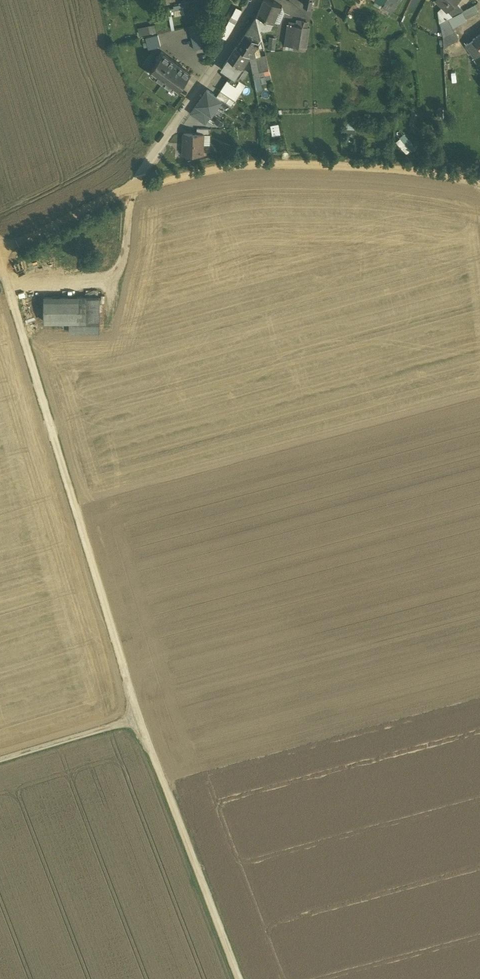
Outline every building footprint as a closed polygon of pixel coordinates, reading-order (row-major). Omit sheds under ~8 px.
[(269,0),(264,0),(257,15),(274,22),(279,11),(280,11),(282,6),(269,0)] [(352,4),(358,8),(364,0),(354,0),(352,4)] [(374,10),(386,18),(391,11),(392,12),(399,0),(387,0),(383,5),(379,2),(374,10)] [(448,11),(456,3),(458,0),(437,0),(448,11)] [(456,3),(448,11),(453,16),(462,12),(464,11),(456,3)] [(464,11),(462,12),(465,18),(478,11),(474,5),(464,11)] [(236,7),(229,20),(235,23),(241,10),(236,7)] [(453,16),(443,22),(443,45),(458,38),(453,27),(466,20),(465,18),(462,12),(453,16)] [(257,15),(237,46),(250,55),(253,50),(258,43),(263,42),(261,31),(257,15)] [(274,22),(257,15),(261,31),(271,30),(274,22)] [(229,20),(226,26),(221,35),(226,38),(230,31),(235,23),(229,20)] [(155,23),(138,26),(140,34),(157,31),(155,23)] [(200,24),(188,27),(194,50),(206,47),(200,24)] [(288,24),(284,44),(306,47),(309,27),(309,26),(296,25),(288,24)] [(465,45),(466,45),(475,57),(474,57),(475,58),(479,54),(479,33),(465,45)] [(158,35),(146,38),(149,49),(161,46),(158,35)] [(268,49),(275,50),(277,38),(270,37),(268,49)] [(250,55),(237,46),(229,58),(242,67),(250,55)] [(253,50),(250,55),(255,76),(259,75),(261,75),(260,70),(256,57),(255,52),(253,50)] [(163,53),(152,69),(157,73),(155,75),(172,88),(174,85),(179,89),(191,73),(179,64),(178,65),(175,63),(176,62),(163,53)] [(266,54),(256,57),(260,70),(269,68),(266,54)] [(242,67),(229,58),(223,67),(223,68),(223,69),(231,74),(236,77),(242,67)] [(236,77),(231,74),(220,91),(235,101),(246,84),(236,77)] [(197,104),(212,114),(222,99),(217,96),(207,89),(197,104)] [(220,91),(217,96),(222,99),(232,106),(235,101),(220,91)] [(205,123),(212,114),(197,104),(191,113),(205,123)] [(355,122),(346,122),(346,133),(355,132),(355,122)] [(197,134),(184,133),(183,154),(193,154),(194,155),(195,154),(203,154),(204,134),(197,134)] [(405,133),(396,141),(408,155),(417,147),(405,133)] [(100,297),(44,298),(44,322),(69,322),(100,321),(100,297)] [(100,321),(69,322),(70,332),(100,332),(100,321)]
